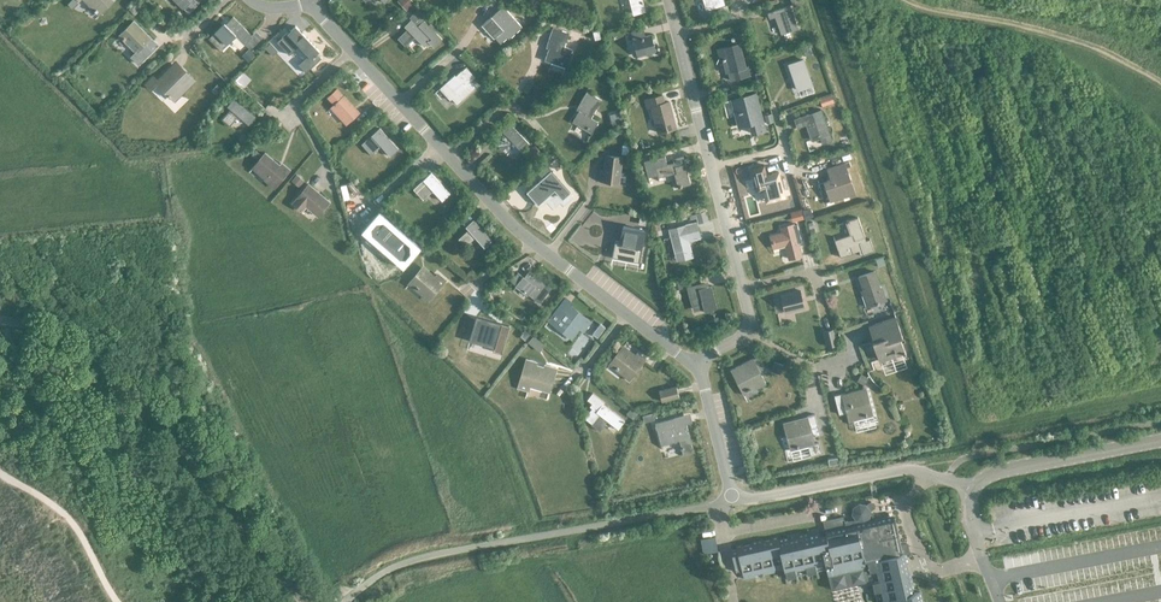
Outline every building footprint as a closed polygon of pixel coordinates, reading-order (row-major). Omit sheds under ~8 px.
[(115,1),(114,0),(85,0),(100,15),(115,1)] [(176,0),(183,7),(184,7),(190,13),(199,3),(197,0),(176,0)] [(634,8),(635,14),(646,11),(643,0),(632,0),(634,8)] [(724,4),(723,0),(705,0),(708,9),(724,4)] [(782,35),(798,29),(790,5),(768,13),(770,19),(776,17),(782,35)] [(495,38),(496,38),(501,43),(508,37),(509,39),(522,26),(503,6),(491,17),(491,16),(482,25),(495,38)] [(411,16),(412,18),(407,23),(410,26),(398,38),(406,45),(415,36),(425,46),(430,41),(435,46),(441,40),(435,33),(438,31),(430,23),(428,26),(423,21),(425,19),(417,10),(411,16)] [(228,44),(227,43),(236,34),(245,44),(253,36),(233,16),(228,21),(231,24),(226,28),(223,24),(209,38),(221,50),(228,44)] [(137,52),(133,56),(132,57),(139,64),(155,48),(151,43),(154,40),(135,21),(120,35),(137,52)] [(290,29),(277,42),(289,54),(300,45),(309,55),(299,64),(306,72),(322,57),(317,53),(320,51),(296,25),(291,30),(290,29)] [(567,67),(573,49),(565,46),(570,32),(554,27),(548,43),(551,44),(546,60),(567,67)] [(643,29),(631,32),(637,56),(656,51),(652,34),(645,36),(643,29)] [(270,43),(266,48),(273,56),(278,51),(270,43)] [(731,46),(717,49),(720,59),(728,57),(731,71),(734,70),(736,78),(751,74),(748,66),(746,67),(740,44),(731,46)] [(810,46),(803,48),(806,56),(813,54),(810,46)] [(798,91),(812,86),(803,60),(789,65),(798,91)] [(176,100),(196,80),(182,67),(174,76),(168,70),(157,81),(176,100)] [(447,82),(442,86),(458,104),(463,99),(477,87),(472,81),(476,77),(467,67),(462,70),(457,75),(455,74),(447,82)] [(344,96),(337,89),(329,96),(335,104),(332,107),(347,123),(359,112),(344,96)] [(593,133),(599,122),(592,117),(602,100),(587,91),(578,106),(581,107),(573,121),(593,133)] [(756,94),(733,100),(740,127),(751,124),(754,133),(757,132),(765,130),(756,94)] [(822,105),(832,101),(830,94),(819,98),(822,105)] [(659,132),(677,128),(670,101),(665,102),(663,95),(646,99),(648,108),(652,107),(659,132)] [(249,124),(256,116),(235,98),(230,104),(233,106),(222,119),(230,126),(239,116),(249,124)] [(821,110),(795,119),(798,128),(806,124),(811,140),(820,137),(823,144),(832,140),(821,110)] [(522,151),(530,144),(511,123),(506,128),(508,131),(496,142),(503,150),(513,141),(522,151)] [(362,144),(364,146),(371,154),(382,145),(391,156),(398,149),(380,128),(362,144)] [(282,167),(265,153),(253,168),(266,179),(265,180),(275,188),(290,169),(284,164),(282,167)] [(619,182),(622,157),(607,155),(605,169),(598,168),(597,179),(619,182)] [(681,186),(691,184),(684,156),(676,158),(677,162),(656,167),(659,177),(677,173),(681,186)] [(844,162),(828,168),(832,179),(825,181),(831,201),(854,193),(844,162)] [(764,164),(750,168),(756,193),(761,192),(764,204),(785,198),(779,172),(767,175),(764,164)] [(549,181),(530,198),(537,205),(542,211),(560,195),(567,203),(574,197),(556,177),(558,175),(553,169),(545,177),(549,181)] [(443,200),(450,193),(431,172),(426,177),(429,180),(417,191),(424,199),(433,190),(443,200)] [(330,202),(309,184),(293,203),(302,211),(306,206),(318,216),(330,202)] [(853,234),(835,240),(838,250),(841,257),(853,253),(850,246),(856,244),(860,255),(872,251),(868,240),(866,240),(858,217),(848,221),(853,234)] [(485,247),(493,240),(474,219),(469,224),(471,227),(459,238),(466,246),(476,237),(485,247)] [(406,261),(416,249),(383,220),(372,232),(406,261)] [(689,238),(700,235),(697,223),(671,230),(677,255),(692,251),(689,238)] [(794,224),(781,227),(783,232),(771,236),(774,248),(786,245),(790,259),(802,255),(794,224)] [(615,242),(612,255),(638,260),(643,235),(643,236),(644,229),(623,226),(620,243),(615,242)] [(883,257),(874,260),(876,265),(885,262),(883,257)] [(428,299),(445,280),(438,274),(434,278),(423,268),(411,281),(423,292),(422,293),(428,299)] [(518,273),(511,281),(516,285),(528,294),(540,303),(551,288),(529,270),(524,277),(523,276),(522,277),(518,273)] [(875,271),(859,277),(865,294),(863,295),(867,307),(887,300),(883,290),(881,291),(875,271)] [(705,311),(718,308),(712,285),(700,288),(699,284),(688,287),(692,304),(703,301),(705,311)] [(801,291),(782,295),(786,313),(805,308),(801,291)] [(572,302),(566,298),(557,310),(563,314),(555,324),(572,337),(581,325),(585,329),(591,321),(570,305),(572,302)] [(869,326),(874,341),(873,342),(877,351),(878,351),(881,360),(891,357),(891,358),(906,353),(901,338),(903,337),(896,317),(869,326)] [(474,330),(471,339),(494,346),(493,349),(502,352),(510,327),(477,318),(474,329),(474,330)] [(601,323),(593,333),(598,337),(606,327),(601,323)] [(825,332),(829,347),(837,345),(833,330),(825,332)] [(629,379),(645,359),(638,353),(635,357),(623,348),(611,362),(623,371),(622,373),(629,379)] [(760,387),(766,384),(754,359),(731,370),(743,393),(759,385),(760,387)] [(548,369),(536,365),(537,362),(527,360),(519,388),(529,391),(531,384),(542,387),(542,389),(550,391),(556,368),(549,366),(548,369)] [(662,401),(679,397),(677,387),(659,391),(662,401)] [(846,413),(849,421),(856,419),(856,417),(872,413),(866,388),(835,396),(840,414),(846,413)] [(619,428),(625,420),(604,404),(605,402),(593,393),(588,399),(595,405),(585,417),(592,423),(591,424),(600,431),(608,420),(619,428)] [(807,417),(783,423),(790,448),(808,444),(811,456),(822,453),(819,442),(815,443),(813,436),(820,434),(815,414),(807,416),(807,417)] [(655,423),(658,434),(661,445),(680,440),(683,454),(693,451),(686,423),(676,426),(674,418),(655,423)] [(870,521),(872,519),(873,511),(877,508),(878,505),(876,503),(872,503),(869,505),(861,504),(855,508),(854,516),(859,521),(863,523),(826,531),(826,530),(778,541),(778,537),(737,547),(738,550),(731,552),(736,573),(742,571),(744,580),(784,570),(786,578),(827,569),(828,575),(869,565),(877,601),(878,601),(883,601),(923,601),(921,592),(915,592),(904,544),(901,545),(895,520),(888,522),(887,517),(870,521)] [(941,601),(952,601),(947,591),(938,595),(941,601)]
